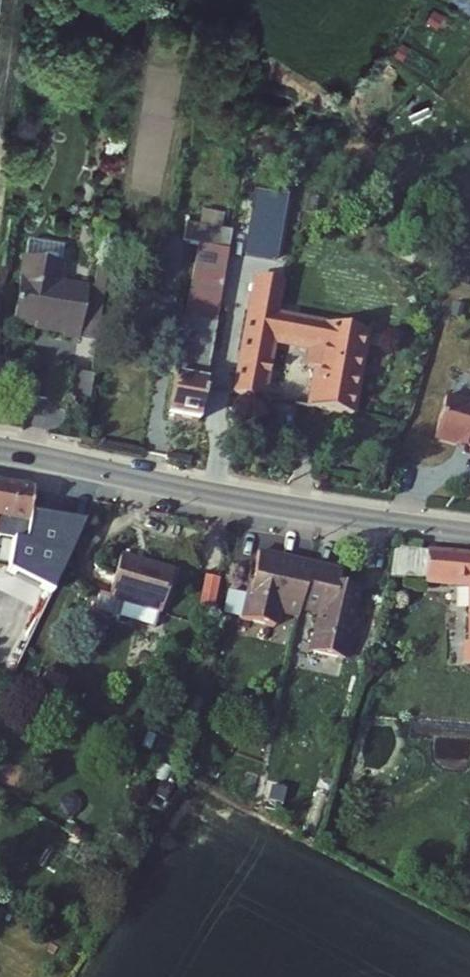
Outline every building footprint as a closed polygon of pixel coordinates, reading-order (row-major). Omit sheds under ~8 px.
[(184,254),(156,424),(187,430),(215,259),(184,254)] [(6,265),(0,308),(0,332),(48,339),(47,345),(64,348),(71,295),(48,291),(50,271),(6,265)] [(260,347),(264,322),(236,317),(229,362),(257,367),(260,347)] [(290,352),(294,327),(264,322),(260,347),(290,352)] [(354,338),(294,327),(290,352),(300,354),(296,374),(304,375),(297,414),(340,421),(354,338)] [(257,367),(229,362),(222,402),(250,406),(257,367)] [(40,373),(35,408),(55,412),(60,377),(40,373)] [(429,418),(416,461),(440,468),(444,466),(454,470),(453,474),(456,477),(469,481),(469,428),(462,425),(453,425),(429,418)] [(6,543),(15,497),(0,495),(0,542),(6,543)] [(57,502),(15,497),(6,543),(4,553),(17,554),(15,569),(28,571),(36,526),(53,529),(57,502)] [(246,598),(239,632),(275,639),(279,624),(299,629),(301,621),(312,574),(261,563),(252,599),(246,598)] [(426,565),(423,589),(469,593),(469,566),(426,565)] [(133,567),(123,613),(174,625),(184,578),(133,567)] [(344,582),(312,574),(301,621),(320,625),(313,662),(351,671),(369,600),(343,592),(344,582)]
